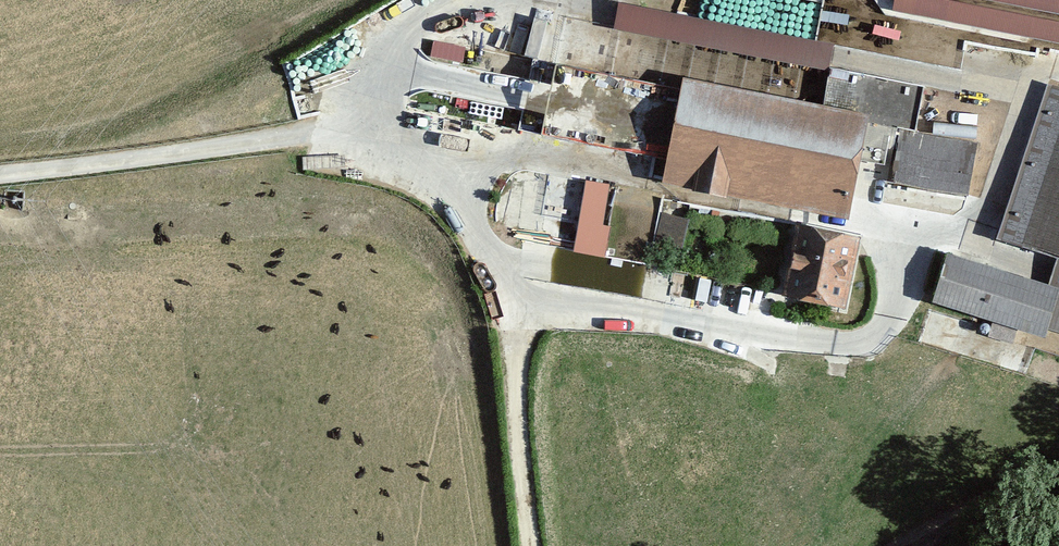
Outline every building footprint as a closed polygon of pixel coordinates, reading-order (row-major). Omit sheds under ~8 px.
[(913,13),(1058,42),(1058,0),(916,0),(913,13)] [(1004,238),(1058,256),(1058,92),(1052,90),(1004,238)] [(875,125),(693,91),(678,174),(860,207),(875,125)] [(968,194),(979,141),(907,125),(896,179),(968,194)] [(613,223),(604,222),(612,180),(587,176),(574,249),(607,255),(613,223)] [(655,237),(684,244),(690,216),(661,209),(655,237)] [(797,225),(781,299),(844,312),(860,238),(797,225)] [(941,312),(1058,343),(1058,295),(953,267),(941,312)]
